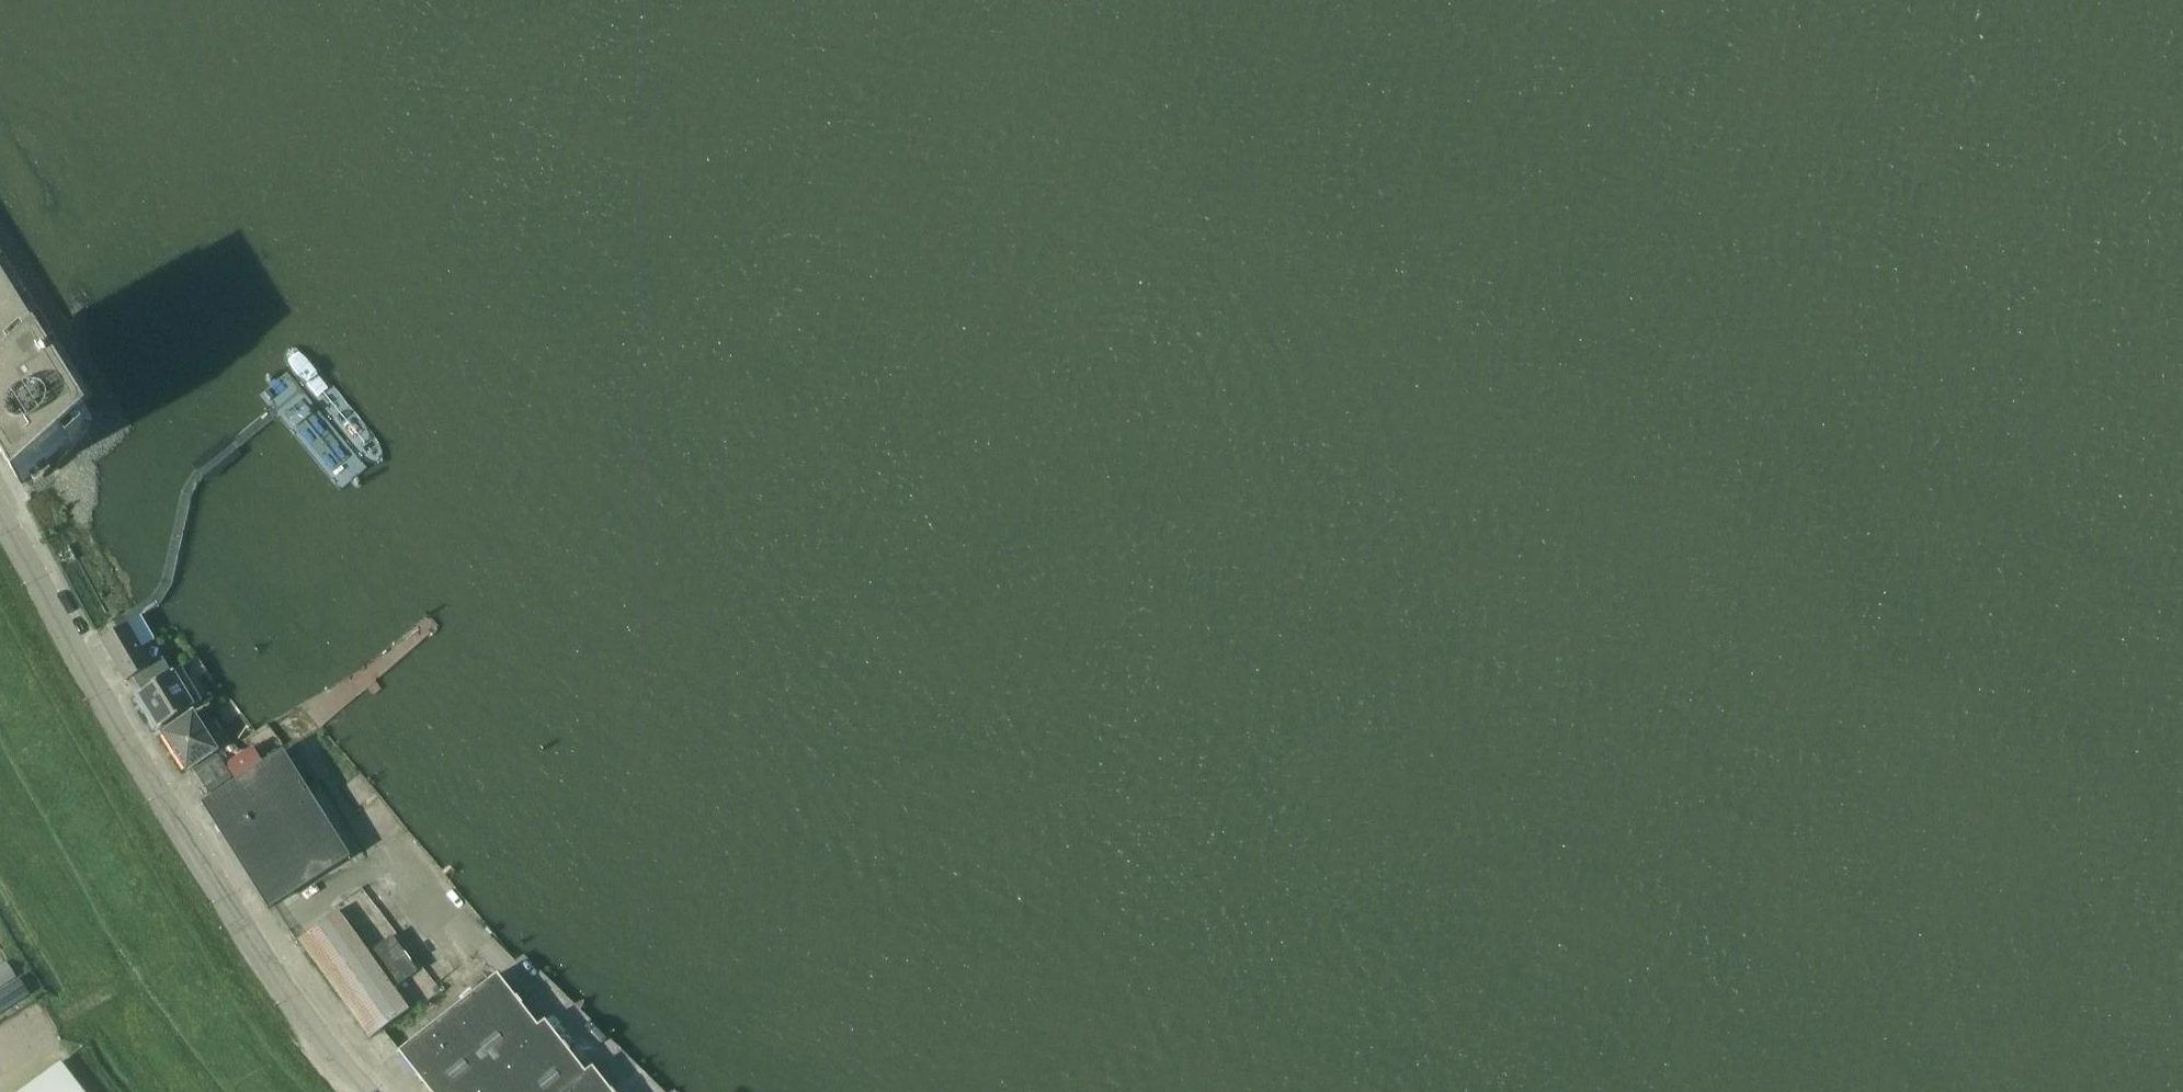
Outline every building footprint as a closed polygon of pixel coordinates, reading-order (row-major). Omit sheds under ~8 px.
[(0,249),(0,452),(20,484),(94,419),(84,402),(42,335),(51,330),(0,249)] [(150,664),(127,624),(99,640),(123,681),(131,676),(138,688),(168,670),(161,658),(150,664)] [(201,702),(180,667),(137,693),(158,728),(201,702)] [(216,751),(191,713),(161,733),(185,771),(216,751)] [(348,859),(283,754),(264,764),(200,803),(266,908),(307,884),(348,859)] [(230,779),(216,755),(193,770),(207,793),(230,779)] [(393,988),(416,971),(391,937),(368,954),(337,912),(298,940),(370,1038),(409,1010),(393,988)] [(590,1069),(583,1074),(543,1022),(536,1028),(495,976),(399,1052),(430,1091),(609,1091),(590,1069)] [(60,1064),(23,1091),(82,1091),(60,1064)]
